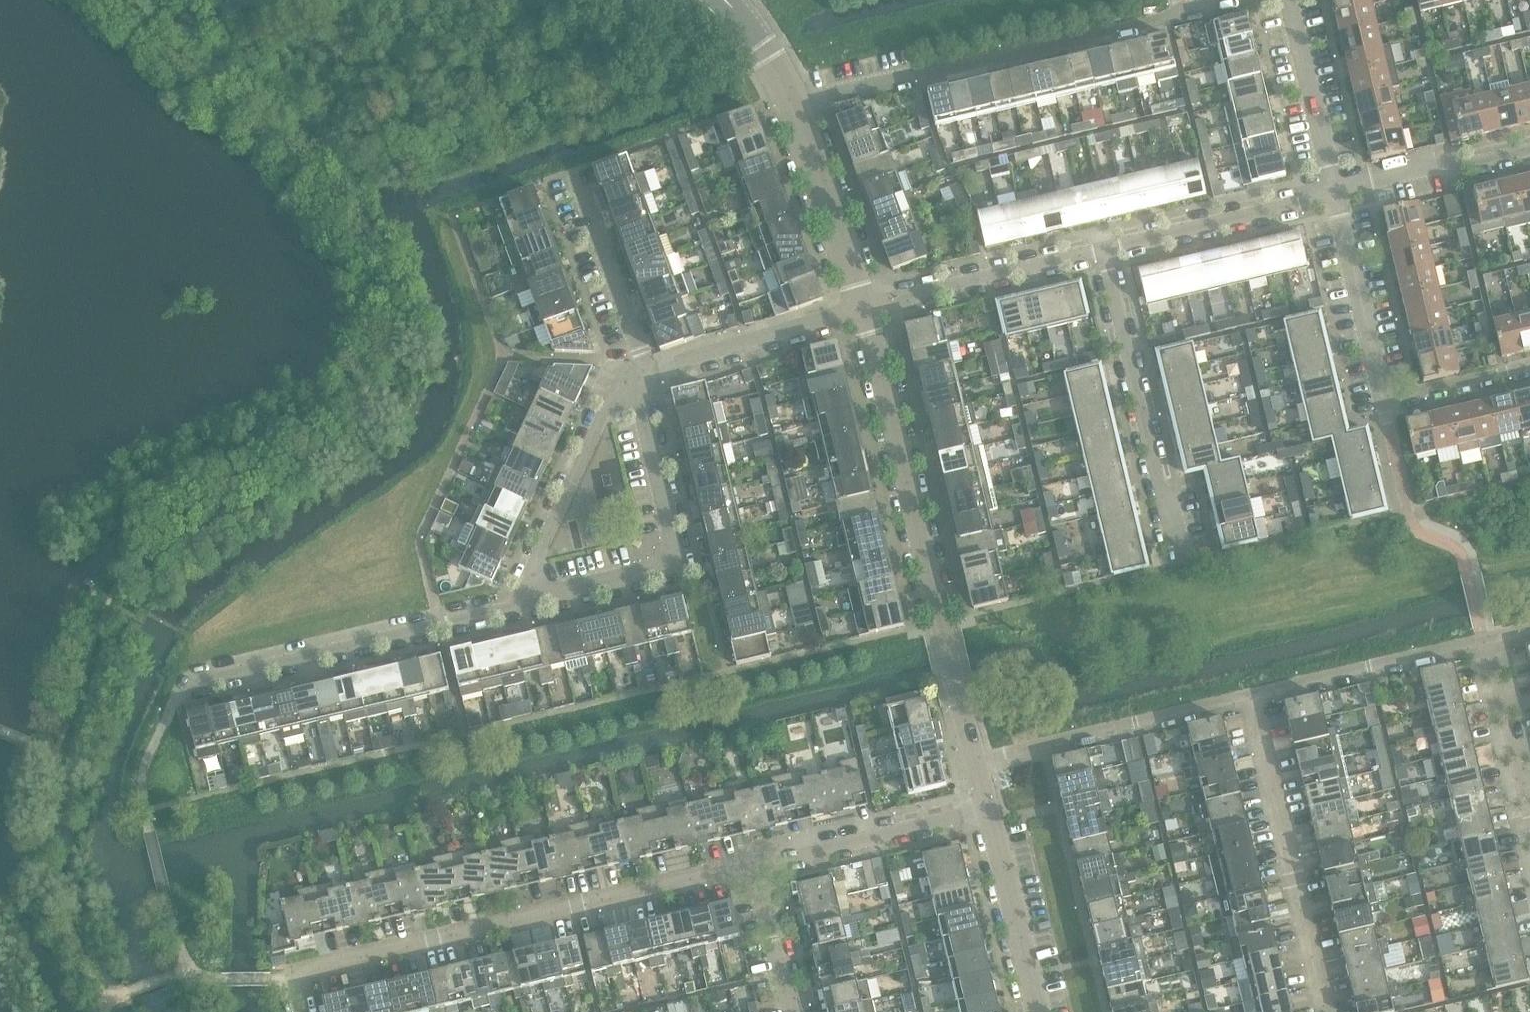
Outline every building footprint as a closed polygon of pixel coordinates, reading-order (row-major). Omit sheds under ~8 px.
[(1336,13),(1371,5),(1370,0),(1333,0),(1336,13)] [(1420,13),(1442,7),(1440,0),(1417,0),(1420,13)] [(1371,5),(1336,13),(1341,34),(1376,26),(1371,5)] [(1412,8),(1404,10),(1406,19),(1415,16),(1412,8)] [(1248,15),(1205,25),(1210,47),(1218,45),(1253,36),(1248,15)] [(1415,16),(1406,19),(1408,29),(1417,27),(1415,16)] [(1376,26),(1341,34),(1346,55),(1381,47),(1376,26)] [(1492,31),(1494,40),(1502,38),(1500,29),(1492,31)] [(1492,31),(1483,33),(1486,42),(1494,40),(1492,31)] [(1168,34),(1147,39),(1156,75),(1157,82),(1178,77),(1168,34)] [(1253,36),(1218,45),(1223,65),(1258,56),(1253,36)] [(1147,39),(1127,44),(1136,79),(1156,75),(1147,39)] [(1450,41),(1452,50),(1461,48),(1458,39),(1450,41)] [(1527,39),(1518,41),(1520,50),(1529,48),(1527,39)] [(1185,40),(1176,42),(1179,54),(1188,52),(1185,40)] [(1450,41),(1441,43),(1444,52),(1452,50),(1450,41)] [(1518,41),(1510,43),(1512,52),(1520,50),(1518,41)] [(1127,44),(1108,49),(1116,84),(1118,94),(1138,89),(1136,79),(1127,44)] [(1381,47),(1346,55),(1351,76),(1395,66),(1390,45),(1381,47)] [(1481,50),(1483,58),(1491,56),(1489,48),(1481,50)] [(1108,49),(1088,53),(1096,89),(1116,84),(1108,49)] [(1423,50),(1414,52),(1416,61),(1425,59),(1423,50)] [(1481,50),(1472,52),(1474,60),(1483,58),(1481,50)] [(1188,52),(1179,54),(1182,66),(1191,64),(1188,52)] [(1088,53),(1068,58),(1076,93),(1096,89),(1088,53)] [(1462,54),(1443,59),(1447,72),(1465,68),(1462,54)] [(1258,56),(1223,65),(1227,84),(1262,76),(1258,56)] [(1068,58),(1048,63),(1056,98),(1076,93),(1068,58)] [(1425,59),(1416,61),(1418,69),(1427,67),(1425,59)] [(1048,63),(1028,68),(1036,103),(1056,98),(1048,63)] [(1395,66),(1351,76),(1356,97),(1391,89),(1400,87),(1395,66)] [(1028,68),(1008,72),(1016,108),(1036,103),(1028,68)] [(1008,72),(988,77),(996,112),(1016,108),(1008,72)] [(1262,76),(1227,84),(1232,105),(1267,96),(1262,76)] [(988,77),(968,82),(976,117),(996,112),(988,77)] [(1194,79),(1186,81),(1189,94),(1197,92),(1194,79)] [(968,82),(948,87),(956,122),(976,117),(968,82)] [(948,87),(927,92),(935,127),(956,122),(948,87)] [(1510,91),(1518,126),(1529,123),(1529,93),(1528,87),(1510,91)] [(920,88),(911,90),(918,118),(927,116),(920,88)] [(1391,89),(1356,97),(1361,118),(1396,110),(1391,89)] [(1470,90),(1440,97),(1451,142),(1481,135),(1472,100),(1470,90)] [(1510,91),(1491,95),(1499,131),(1518,126),(1510,91)] [(1197,92),(1189,94),(1191,106),(1200,104),(1197,92)] [(1433,92),(1424,94),(1426,103),(1435,101),(1433,92)] [(1491,95),(1472,100),(1481,135),(1499,131),(1491,95)] [(1232,105),(1224,106),(1229,126),(1272,116),(1267,96),(1232,105)] [(1435,101),(1426,103),(1428,111),(1437,109),(1435,101)] [(1163,105),(1165,113),(1177,110),(1175,102),(1163,105)] [(859,103),(834,109),(847,144),(880,132),(872,109),(862,112),(859,103)] [(1163,105),(1151,108),(1152,116),(1165,113),(1163,105)] [(754,110),(712,125),(721,148),(728,146),(762,133),(754,110)] [(1396,110),(1361,118),(1366,139),(1401,131),(1396,110)] [(1123,114),(1125,122),(1137,119),(1135,111),(1123,114)] [(1123,114),(1111,117),(1113,125),(1125,122),(1123,114)] [(927,116),(918,118),(921,130),(929,128),(927,116)] [(1178,116),(1166,119),(1168,128),(1180,125),(1178,116)] [(1272,116),(1229,126),(1234,146),(1277,136),(1272,116)] [(1204,119),(1195,121),(1198,133),(1207,131),(1204,119)] [(1096,121),(1083,123),(1085,132),(1097,129),(1096,121)] [(1146,124),(1148,132),(1160,129),(1158,121),(1146,124)] [(1083,123),(1071,126),(1073,135),(1085,132),(1083,123)] [(1146,124),(1134,126),(1136,135),(1148,132),(1146,124)] [(1043,133),(1045,141),(1057,138),(1055,130),(1043,133)] [(1119,130),(1106,133),(1109,142),(1121,139),(1119,130)] [(1207,131),(1198,133),(1201,146),(1210,144),(1207,131)] [(1401,131),(1366,139),(1371,161),(1406,153),(1401,131)] [(880,132),(847,144),(855,167),(889,154),(880,132)] [(762,133),(728,146),(737,168),(770,156),(762,133)] [(1043,133),(1031,136),(1033,144),(1045,141),(1043,133)] [(1106,133),(1094,136),(1096,144),(1109,142),(1106,133)] [(686,134),(678,137),(687,161),(695,158),(686,134)] [(1443,135),(1434,137),(1436,146),(1445,144),(1443,135)] [(1277,136),(1234,146),(1238,166),(1281,155),(1277,136)] [(1015,139),(1003,142),(1005,151),(1017,148),(1015,139)] [(673,140),(665,142),(672,163),(680,160),(673,140)] [(1067,142),(1069,151),(1081,148),(1079,140),(1067,142)] [(1003,142),(991,145),(993,154),(1005,151),(1003,142)] [(1067,142),(1054,145),(1056,154),(1069,151),(1067,142)] [(936,147),(928,149),(932,161),(940,158),(936,147)] [(976,149),(964,152),(966,160),(978,157),(976,149)] [(1027,152),(1029,160),(1041,158),(1039,149),(1027,152)] [(964,152),(951,154),(953,163),(966,160),(964,152)] [(1027,152),(1014,155),(1016,163),(1029,160),(1027,152)] [(889,154),(855,167),(862,187),(896,175),(889,154)] [(1281,155),(1238,166),(1243,187),(1286,176),(1281,155)] [(627,156),(594,168),(601,189),(635,177),(627,156)] [(770,156),(737,168),(744,188),(778,176),(770,156)] [(695,158),(687,161),(691,172),(699,169),(695,158)] [(940,158),(932,161),(937,173),(944,170),(940,158)] [(999,158),(987,161),(989,170),(1001,167),(999,158)] [(1213,159),(1205,161),(1207,173),(1216,171),(1213,159)] [(680,160),(672,163),(677,175),(684,172),(680,160)] [(1177,165),(1185,200),(1206,195),(1198,160),(1177,165)] [(987,161),(974,164),(977,173),(989,170),(987,161)] [(1177,165),(1157,170),(1166,205),(1185,200),(1177,165)] [(1157,170),(1137,175),(1146,210),(1166,205),(1157,170)] [(896,175),(862,187),(870,207),(911,192),(912,192),(905,171),(896,175)] [(1216,171),(1207,173),(1210,185),(1219,183),(1216,171)] [(635,177),(601,189),(609,209),(642,197),(651,194),(644,174),(635,177)] [(1137,175),(1118,179),(1126,215),(1146,210),(1137,175)] [(744,188),(735,192),(742,212),(751,209),(785,196),(778,176),(744,188)] [(1516,180),(1527,225),(1529,224),(1529,177),(1516,180)] [(1118,179),(1098,184),(1106,219),(1126,215),(1118,179)] [(1516,180),(1495,185),(1505,228),(1506,230),(1527,225),(1516,180)] [(956,184),(949,188),(954,199),(962,196),(956,184)] [(1098,184),(1078,189),(1086,224),(1106,219),(1098,184)] [(1474,190),(1463,193),(1473,236),(1505,228),(1495,185),(1473,190),(1474,190)] [(691,189),(683,192),(687,204),(695,201),(691,189)] [(706,189),(698,192),(703,203),(710,201),(706,189)] [(1078,189),(1057,194),(1066,229),(1086,224),(1078,189)] [(533,190),(484,208),(487,215),(502,209),(507,223),(541,211),(533,190)] [(911,192),(870,207),(877,227),(911,216),(918,213),(911,192)] [(996,199),(998,208),(1006,243),(1026,238),(1018,203),(1016,194),(996,199)] [(1057,194),(1038,198),(1046,234),(1066,229),(1057,194)] [(1457,194),(1443,198),(1448,220),(1462,216),(1457,194)] [(785,196),(751,209),(759,229),(792,217),(785,196)] [(962,196),(954,199),(964,218),(971,216),(970,212),(962,196)] [(642,197),(609,209),(616,230),(650,217),(642,197)] [(1038,198),(1018,203),(1026,238),(1046,234),(1038,198)] [(695,201),(687,204),(691,215),(699,212),(695,201)] [(710,201),(703,203),(707,215),(715,212),(710,201)] [(1418,204),(1383,212),(1388,234),(1423,226),(1418,204)] [(998,208),(977,213),(985,248),(1006,243),(998,208)] [(541,211),(507,223),(498,227),(506,247),(515,244),(548,231),(541,211)] [(911,216),(877,227),(885,248),(918,235),(911,216)] [(650,217),(616,230),(623,250),(657,238),(650,217)] [(792,217),(759,229),(749,232),(757,252),(758,252),(800,237),(792,217)] [(1423,226),(1388,234),(1393,255),(1428,247),(1423,226)] [(721,229),(713,232),(717,244),(725,241),(721,229)] [(1465,229),(1456,231),(1458,240),(1467,238),(1465,229)] [(705,230),(698,233),(702,244),(710,242),(705,230)] [(548,231),(515,244),(506,247),(513,268),(522,264),(556,252),(548,231)] [(1299,232),(1278,237),(1286,272),(1308,267),(1299,232)] [(918,235),(885,248),(893,271),(927,258),(918,235)] [(800,237),(758,252),(766,273),(774,270),(807,257),(800,237)] [(1278,237),(1258,241),(1267,277),(1286,272),(1278,237)] [(657,238),(623,250),(631,270),(664,258),(657,238)] [(1467,238),(1458,240),(1460,248),(1469,246),(1467,238)] [(725,241),(717,244),(722,256),(729,253),(725,241)] [(1258,241),(1239,246),(1247,281),(1267,277),(1258,241)] [(710,242),(702,244),(706,256),(714,253),(710,242)] [(977,242),(969,244),(972,256),(980,254),(977,242)] [(482,243),(471,247),(475,258),(486,254),(482,243)] [(1239,246),(1219,251),(1227,286),(1247,281),(1239,246)] [(1428,247),(1393,255),(1398,276),(1433,267),(1428,247)] [(1219,251),(1199,256),(1207,291),(1227,286),(1219,251)] [(556,252),(522,264),(527,278),(530,284),(563,272),(556,252)] [(1520,252),(1511,254),(1514,262),(1522,260),(1520,252)] [(486,254),(475,258),(480,272),(491,268),(486,254)] [(664,258),(631,270),(638,291),(681,275),(682,275),(674,254),(664,258)] [(1199,256),(1179,260),(1187,295),(1207,291),(1199,256)] [(807,257),(774,270),(781,290),(815,278),(807,257)] [(1179,260),(1159,265),(1167,300),(1187,295),(1179,260)] [(1159,265),(1138,270),(1146,305),(1167,300),(1159,265)] [(1525,266),(1517,268),(1519,277),(1527,275),(1525,266)] [(1433,267),(1398,276),(1403,297),(1438,289),(1433,267)] [(720,270),(712,273),(717,285),(725,282),(720,270)] [(736,270),(728,273),(732,285),(740,282),(736,270)] [(1475,271),(1466,273),(1468,282),(1477,280),(1475,271)] [(527,278),(512,284),(516,295),(532,290),(537,304),(571,292),(563,272),(530,284),(527,278)] [(1491,274),(1482,276),(1484,285),(1493,283),(1491,274)] [(681,275),(638,291),(646,311),(679,299),(689,296),(681,275)] [(815,278),(781,290),(789,313),(823,301),(815,278)] [(1477,280),(1468,282),(1470,290),(1479,288),(1477,280)] [(725,282),(717,285),(721,297),(729,294),(725,282)] [(740,282),(732,285),(736,296),(744,293),(740,282)] [(1058,289),(1067,324),(1088,319),(1080,284),(1058,289)] [(1058,289),(1039,294),(1047,329),(1067,324),(1058,289)] [(1438,289),(1403,297),(1408,317),(1443,309),(1438,289)] [(537,304),(527,308),(535,329),(545,325),(578,312),(571,292),(537,304)] [(1039,294),(1019,298),(1027,333),(1047,329),(1039,294)] [(1019,298),(998,303),(1006,338),(1027,333),(1019,298)] [(1321,298),(1309,301),(1311,310),(1323,307),(1321,298)] [(679,299),(646,311),(653,331),(687,319),(679,299)] [(990,299),(982,301),(985,313),(993,311),(990,299)] [(1287,306),(1274,309),(1276,318),(1290,315),(1287,306)] [(1274,309),(1262,312),(1264,321),(1276,318),(1274,309)] [(1443,309),(1408,317),(1413,339),(1448,331),(1443,309)] [(750,311),(742,313),(745,325),(753,323),(750,311)] [(555,352),(593,354),(578,312),(545,325),(555,352)] [(1485,313),(1476,315),(1478,324),(1487,322),(1485,313)] [(1319,314),(1272,325),(1274,333),(1286,330),(1289,343),(1324,335),(1319,314)] [(1515,317),(1524,352),(1529,351),(1529,314),(1515,317)] [(735,315),(727,317),(730,329),(738,327),(735,315)] [(1235,319),(1237,328),(1250,325),(1248,316),(1235,319)] [(1515,317),(1493,323),(1502,358),(1524,352),(1515,317)] [(687,319),(653,331),(661,352),(694,340),(687,319)] [(1235,319),(1222,322),(1224,331),(1237,328),(1235,319)] [(942,320),(907,328),(913,352),(947,344),(942,320)] [(1487,322),(1478,324),(1480,332),(1489,330),(1487,322)] [(1195,328),(1197,337),(1210,334),(1208,325),(1195,328)] [(1195,328),(1183,331),(1185,340),(1197,337),(1195,328)] [(1254,330),(1245,332),(1248,344),(1257,342),(1254,330)] [(1448,331),(1413,339),(1418,360),(1453,352),(1448,331)] [(1175,333),(1161,336),(1163,345),(1177,342),(1175,333)] [(1240,333),(1231,335),(1234,348),(1243,346),(1240,333)] [(517,335),(505,339),(509,348),(520,343),(517,335)] [(1324,335),(1289,343),(1294,363),(1329,355),(1324,335)] [(1161,336),(1148,339),(1150,348),(1163,345),(1161,336)] [(947,344),(913,352),(918,373),(952,365),(962,362),(957,341),(947,344)] [(1000,341),(992,343),(995,355),(1003,353),(1000,341)] [(1193,344),(1158,352),(1163,374),(1198,365),(1193,344)] [(837,345),(802,353),(808,377),(843,369),(837,345)] [(1096,352),(1083,355),(1085,364),(1098,361),(1096,352)] [(1453,352),(1418,360),(1423,382),(1459,374),(1453,352)] [(1003,353),(995,355),(998,367),(1006,365),(1003,353)] [(1329,355),(1294,363),(1298,383),(1333,375),(1329,355)] [(1495,356),(1487,358),(1489,366),(1497,364),(1495,356)] [(1261,357),(1252,359),(1255,373),(1264,370),(1261,357)] [(1055,362),(1057,371),(1070,368),(1068,359),(1055,362)] [(1246,361),(1237,363),(1241,376),(1249,374),(1246,361)] [(1055,362),(1042,365),(1044,374),(1057,371),(1055,362)] [(769,376),(765,365),(756,367),(760,379),(769,376)] [(952,365),(918,373),(923,394),(957,386),(952,365)] [(1198,365),(1163,374),(1167,393),(1202,385),(1198,365)] [(529,379),(526,385),(574,407),(593,367),(569,366),(563,378),(551,372),(544,386),(529,379)] [(1099,366),(1064,375),(1069,396),(1104,387),(1099,366)] [(1026,368),(1014,372),(1016,380),(1028,377),(1026,368)] [(843,369),(808,377),(813,398),(848,390),(843,369)] [(750,370),(742,372),(746,384),(754,381),(750,370)] [(1264,370),(1255,373),(1258,385),(1267,383),(1264,370)] [(1249,374),(1241,376),(1244,389),(1252,386),(1249,374)] [(1333,375),(1298,383),(1303,403),(1338,395),(1333,375)] [(503,398),(508,387),(499,383),(494,394),(503,398)] [(706,383),(671,392),(676,413),(711,405),(706,383)] [(1010,383),(1002,385),(1005,397),(1013,395),(1010,383)] [(1026,384),(1017,386),(1020,398),(1029,396),(1026,384)] [(524,391),(539,398),(532,412),(565,427),(574,407),(526,385),(524,391)] [(1202,385),(1167,393),(1172,413),(1207,405),(1202,385)] [(957,386),(923,394),(928,415),(962,407),(957,386)] [(1104,387),(1069,396),(1074,416),(1109,407),(1104,387)] [(813,398),(805,400),(810,421),(818,419),(853,411),(848,390),(813,398)] [(1512,396),(1520,431),(1521,431),(1523,439),(1529,437),(1529,392),(1512,396)] [(773,395),(765,396),(768,409),(776,407),(773,395)] [(1013,395),(1005,397),(1008,408),(1016,407),(1013,395)] [(1338,395),(1303,403),(1308,423),(1343,415),(1338,395)] [(1512,396),(1491,401),(1499,436),(1520,431),(1512,396)] [(1270,397),(1261,399),(1264,412),(1273,410),(1270,397)] [(760,399),(750,401),(754,417),(755,417),(763,415),(760,399)] [(1215,422),(1226,419),(1221,401),(1210,404),(1215,422)] [(1256,401),(1247,403),(1250,416),(1259,414),(1256,401)] [(1491,401),(1470,406),(1479,441),(1478,441),(1480,449),(1481,451),(1502,446),(1499,436),(1491,401)] [(962,407),(928,415),(933,436),(967,428),(977,425),(972,404),(962,407)] [(711,405),(676,413),(681,434),(716,426),(711,405)] [(1207,405),(1172,413),(1177,433),(1212,425),(1207,405)] [(1478,441),(1479,441),(1470,406),(1449,411),(1457,446),(1459,454),(1480,449),(1478,441)] [(776,407),(768,409),(771,421),(779,419),(776,407)] [(1109,407),(1074,416),(1079,435),(1114,427),(1109,407)] [(1273,410),(1264,412),(1267,425),(1276,423),(1273,410)] [(853,411),(818,419),(823,440),(858,432),(853,411)] [(1449,411),(1428,416),(1436,451),(1457,446),(1449,411)] [(511,419),(508,424),(556,446),(565,427),(532,412),(526,426),(511,419)] [(1033,412),(1024,414),(1027,427),(1036,425),(1033,412)] [(1259,414),(1250,416),(1253,429),(1262,426),(1259,414)] [(763,415),(755,417),(757,427),(766,424),(763,415)] [(1343,415),(1308,423),(1313,444),(1331,440),(1331,439),(1348,435),(1347,434),(1343,415)] [(1428,416),(1406,422),(1414,456),(1436,451),(1428,416)] [(506,430),(521,437),(514,451),(547,466),(556,446),(508,424),(506,430)] [(716,426),(681,434),(686,455),(731,445),(726,424),(716,426)] [(1020,425),(1012,427),(1015,439),(1023,437),(1020,425)] [(1036,425),(1027,427),(1030,440),(1039,438),(1036,425)] [(1212,425),(1177,433),(1182,453),(1217,445),(1212,425)] [(1114,427),(1079,435),(1083,455),(1118,447),(1114,427)] [(967,428),(933,436),(938,457),(972,449),(967,428)] [(1348,435),(1331,439),(1331,440),(1336,459),(1371,450),(1366,429),(1347,434),(1348,435)] [(823,440),(815,442),(820,463),(828,461),(863,453),(858,432),(823,440)] [(783,437),(775,439),(778,451),(786,449),(783,437)] [(1023,437),(1015,439),(1018,451),(1026,449),(1023,437)] [(1282,441),(1269,444),(1271,453),(1277,451),(1284,450),(1282,441)] [(1269,444),(1256,447),(1258,456),(1271,453),(1269,444)] [(731,445),(686,455),(691,476),(726,468),(736,466),(731,445)] [(1217,445),(1182,453),(1187,474),(1205,470),(1205,469),(1221,465),(1221,464),(1217,445)] [(972,449),(938,457),(943,478),(987,467),(982,446),(972,449)] [(1290,449),(1292,458),(1305,454),(1303,446),(1290,449)] [(1118,447),(1083,455),(1088,475),(1123,467),(1118,447)] [(786,449),(778,451),(781,463),(789,461),(786,449)] [(1284,450),(1277,451),(1279,461),(1292,458),(1290,449),(1284,450)] [(1371,450),(1336,459),(1341,479),(1376,470),(1371,450)] [(490,463),(489,464),(497,467),(505,470),(537,485),(547,466),(514,451),(508,465),(493,458),(490,463)] [(1042,451),(1033,454),(1036,467),(1045,464),(1042,451)] [(863,453),(828,461),(833,482),(868,474),(863,453)] [(773,457),(765,459),(768,471),(776,469),(773,457)] [(1221,465),(1205,469),(1205,470),(1210,489),(1245,480),(1240,459),(1221,464),(1221,465)] [(463,461),(458,472),(468,477),(474,466),(463,461)] [(1045,464),(1036,467),(1040,479),(1048,477),(1045,464)] [(497,467),(488,487),(496,490),(528,505),(537,485),(505,470),(497,467)] [(987,467),(943,478),(948,499),(992,488),(987,467)] [(1030,467),(1022,469),(1025,481),(1033,479),(1030,467)] [(1123,467),(1088,475),(1093,495),(1128,487),(1123,467)] [(726,468),(691,476),(696,497),(731,489),(726,468)] [(1376,470),(1341,479),(1345,498),(1380,490),(1376,470)] [(1517,471),(1508,473),(1510,482),(1519,480),(1517,471)] [(1308,473),(1299,475),(1302,488),(1311,486),(1308,473)] [(1508,473),(1500,475),(1502,484),(1510,482),(1508,473)] [(868,474),(833,482),(838,503),(873,495),(868,474)] [(1293,476),(1284,478),(1287,491),(1296,489),(1293,476)] [(793,479),(785,481),(788,493),(796,491),(793,479)] [(1033,479),(1025,481),(1028,493),(1036,491),(1033,479)] [(1245,480),(1210,489),(1214,509),(1250,500),(1245,480)] [(1475,481),(1466,483),(1468,492),(1477,490),(1475,481)] [(1439,483),(1436,488),(1438,499),(1447,497),(1444,482),(1439,483)] [(1468,492),(1466,483),(1458,485),(1460,494),(1468,492)] [(1311,486),(1302,488),(1305,501),(1314,499),(1311,486)] [(780,487),(772,489),(775,501),(783,499),(780,487)] [(1128,487),(1093,495),(1098,515),(1133,507),(1128,487)] [(992,488),(948,499),(953,520),(987,512),(997,509),(992,488)] [(731,489),(696,497),(701,518),(736,510),(731,489)] [(1296,489),(1287,491),(1290,504),(1299,502),(1296,489)] [(474,497),(472,503),(479,506),(487,509),(519,525),(528,505),(496,490),(489,504),(474,497)] [(1380,490),(1345,498),(1350,520),(1386,511),(1380,490)] [(796,491),(788,493),(791,505),(799,503),(796,491)] [(1052,492),(1043,494),(1046,507),(1055,504),(1052,492)] [(1432,492),(1423,494),(1425,502),(1434,500),(1432,492)] [(873,495),(838,503),(843,523),(878,516),(873,495)] [(783,499),(775,501),(778,513),(786,511),(783,499)] [(446,500),(441,510),(453,516),(458,506),(446,500)] [(1250,500),(1214,509),(1219,528),(1254,520),(1250,500)] [(1055,504),(1046,507),(1049,520),(1058,517),(1055,504)] [(470,526),(478,529),(510,544),(519,525),(487,509),(479,506),(470,526)] [(1133,507),(1098,515),(1102,535),(1137,527),(1133,507)] [(1040,509),(1032,511),(1035,523),(1043,521),(1040,509)] [(736,510),(701,518),(706,539),(741,531),(736,510)] [(987,512),(953,520),(958,541),(992,533),(987,512)] [(1321,527),(1318,514),(1309,516),(1312,529),(1321,527)] [(843,523),(833,526),(838,547),(848,545),(883,537),(878,516),(843,523)] [(1303,517),(1294,520),(1297,532),(1306,530),(1303,517)] [(803,520),(795,522),(798,535),(806,533),(803,520)] [(1254,520),(1219,528),(1224,550),(1259,541),(1254,520)] [(1043,521),(1035,523),(1038,535),(1046,533),(1043,521)] [(467,524),(458,544),(501,564),(510,544),(478,529),(470,526),(467,524)] [(1137,527),(1102,535),(1107,555),(1142,547),(1137,527)] [(790,529),(782,531),(785,543),(793,541),(790,529)] [(992,533),(958,541),(963,562),(997,554),(1007,551),(1002,530),(992,533)] [(741,531),(706,539),(711,560),(746,552),(741,531)] [(1061,532),(1052,534),(1055,546),(1064,544),(1061,532)] [(806,533),(798,535),(801,547),(809,545),(806,533)] [(883,537),(848,545),(853,566),(888,558),(883,537)] [(793,541),(785,543),(788,555),(796,553),(793,541)] [(458,544),(454,542),(451,547),(466,554),(459,569),(486,581),(492,584),(501,564),(458,544)] [(1064,544),(1055,546),(1059,559),(1067,557),(1064,544)] [(1142,547),(1107,555),(1112,576),(1147,568),(1142,547)] [(746,552),(711,560),(716,581),(751,573),(746,552)] [(1051,553),(1043,555),(1046,567),(1054,565),(1051,553)] [(997,554),(963,562),(968,585),(1003,577),(997,554)] [(888,558),(853,566),(858,586),(893,579),(888,558)] [(813,563),(805,565),(808,577),(816,575),(813,563)] [(1054,565),(1046,567),(1048,579),(1057,577),(1054,565)] [(800,571),(792,573),(795,585),(803,583),(800,571)] [(751,573),(716,581),(722,602),(756,594),(751,573)] [(1071,573),(1062,575),(1065,587),(1074,585),(1071,573)] [(816,575),(808,577),(811,589),(819,587),(816,575)] [(1003,577),(968,585),(974,609),(1009,601),(1003,577)] [(858,586),(848,589),(854,613),(863,611),(898,602),(893,579),(858,586)] [(803,583),(795,585),(798,597),(806,595),(803,583)] [(756,594),(722,602),(727,623),(761,615),(756,594)] [(683,598),(662,603),(670,638),(676,637),(692,633),(683,598)] [(898,602),(863,611),(854,613),(859,637),(904,626),(898,602)] [(662,603),(641,608),(649,643),(664,640),(666,647),(678,645),(676,637),(670,638),(662,603)] [(824,607),(816,609),(819,621),(827,619),(824,607)] [(634,647),(649,643),(641,608),(620,613),(628,648),(622,649),(624,657),(636,655),(634,647)] [(620,613),(599,618),(607,653),(622,649),(628,648),(620,613)] [(810,613),(802,615),(805,627),(813,625),(810,613)] [(761,615),(727,623),(732,644),(766,636),(761,615)] [(599,618),(578,623),(586,658),(592,657),(607,653),(599,618)] [(827,619),(819,621),(822,633),(830,631),(827,619)] [(590,674),(596,673),(592,657),(586,658),(578,623),(557,628),(565,663),(567,671),(582,667),(584,676),(589,687),(593,686),(590,674)] [(813,625),(805,627),(808,639),(816,637),(813,625)] [(544,668),(538,669),(540,677),(552,675),(550,667),(565,663),(557,628),(536,633),(544,668)] [(538,669),(544,668),(536,633),(515,638),(524,673),(538,669)] [(766,636),(732,644),(737,666),(771,657),(766,636)] [(508,677),(510,685),(504,686),(505,688),(526,683),(524,673),(515,638),(494,643),(502,678),(508,677)] [(504,686),(510,685),(508,677),(502,678),(494,643),(473,648),(483,691),(504,686)] [(678,645),(666,647),(668,656),(680,653),(678,645)] [(473,648),(451,653),(462,698),(484,693),(483,691),(473,648)] [(636,655),(624,657),(626,666),(638,663),(636,655)] [(441,656),(420,661),(428,696),(443,692),(447,708),(453,707),(441,656)] [(407,701),(401,702),(403,710),(415,707),(413,699),(428,696),(420,661),(399,666),(407,701)] [(1423,685),(1415,687),(1417,695),(1459,685),(1454,663),(1420,671),(1423,685)] [(401,702),(407,701),(399,666),(378,671),(387,705),(388,713),(403,710),(401,702)] [(378,671),(357,676),(367,718),(388,713),(387,705),(378,671)] [(554,683),(552,675),(540,677),(542,686),(554,683)] [(357,676),(336,681),(344,716),(344,715),(346,723),(367,718),(357,676)] [(323,721),(317,722),(319,730),(331,727),(329,719),(344,716),(336,681),(315,686),(323,721)] [(1459,685),(1417,695),(1418,703),(1427,701),(1430,714),(1464,706),(1459,685)] [(317,722),(323,721),(315,686),(294,691),(302,725),(317,722)] [(291,745),(289,739),(305,735),(302,725),(294,691),(273,696),(281,731),(287,729),(289,737),(277,740),(279,748),(291,745)] [(923,691),(885,700),(887,711),(888,711),(893,732),(931,723),(926,702),(927,702),(927,700),(925,701),(923,692),(923,691)] [(1328,693),(1284,704),(1289,726),(1324,717),(1321,704),(1330,702),(1328,693)] [(1373,694),(1366,696),(1368,707),(1376,705),(1373,694)] [(273,696),(252,701),(260,736),(275,732),(277,740),(289,737),(287,729),(281,731),(273,696)] [(252,701),(231,706),(239,740),(241,748),(262,743),(260,736),(252,701)] [(519,704),(509,706),(512,719),(522,717),(519,704)] [(231,706),(210,711),(218,745),(239,740),(231,706)] [(509,706),(499,708),(502,722),(512,719),(509,706)] [(1430,714),(1433,727),(1425,730),(1427,737),(1469,727),(1464,706),(1430,714)] [(417,715),(415,707),(403,710),(405,718),(417,715)] [(845,709),(835,712),(838,723),(848,721),(845,709)] [(210,711),(188,716),(199,760),(220,755),(218,745),(210,711)] [(479,714),(466,717),(469,730),(482,727),(479,714)] [(1324,717),(1289,726),(1294,747),(1338,736),(1336,728),(1327,730),(1324,717)] [(1222,718),(1179,729),(1181,738),(1189,736),(1192,749),(1228,740),(1222,718)] [(931,723),(893,732),(898,753),(936,744),(943,742),(938,721),(931,723)] [(1028,722),(1013,725),(1016,736),(1031,732),(1028,722)] [(864,726),(856,728),(859,740),(867,738),(864,726)] [(1381,726),(1372,728),(1377,749),(1386,747),(1381,726)] [(333,735),(331,727),(319,730),(321,738),(333,735)] [(1469,727),(1427,737),(1428,746),(1437,743),(1440,756),(1474,748),(1469,727)] [(413,731),(401,734),(404,745),(416,742),(413,731)] [(1153,735),(1143,737),(1145,747),(1155,745),(1153,735)] [(1338,736),(1294,747),(1299,768),(1343,757),(1338,736)] [(867,738),(859,740),(862,752),(869,750),(867,738)] [(1139,738),(1126,741),(1132,763),(1144,760),(1139,738)] [(1196,761),(1181,765),(1183,773),(1233,761),(1228,740),(1192,749),(1196,761)] [(936,744),(898,753),(903,774),(941,765),(936,744)] [(1101,747),(1052,759),(1058,781),(1093,772),(1090,759),(1103,756),(1101,747)] [(1386,747),(1377,749),(1382,770),(1391,768),(1386,747)] [(1443,770),(1435,772),(1437,779),(1479,769),(1474,748),(1440,756),(1443,770)] [(656,755),(643,758),(646,770),(659,767),(656,755)] [(692,758),(682,755),(679,765),(689,768),(692,758)] [(1343,757),(1299,768),(1304,789),(1348,778),(1343,757)] [(310,758),(297,761),(299,770),(312,767),(310,758)] [(841,770),(824,774),(834,814),(868,805),(857,758),(839,763),(841,770)] [(1233,761),(1183,773),(1185,781),(1199,778),(1202,791),(1238,782),(1233,761)] [(280,764),(267,767),(267,768),(270,777),(282,774),(280,764)] [(941,765),(903,774),(908,795),(946,787),(941,765)] [(1405,767),(1395,769),(1398,780),(1407,778),(1405,767)] [(267,768),(256,770),(259,780),(270,777),(267,768)] [(1391,768),(1379,771),(1384,792),(1396,789),(1391,768)] [(874,769),(866,770),(869,782),(877,780),(874,769)] [(1479,769),(1437,779),(1438,788),(1447,786),(1450,798),(1484,790),(1479,769)] [(806,770),(789,775),(800,822),(834,814),(824,774),(808,778),(806,770)] [(1093,772),(1058,781),(1063,802),(1106,791),(1101,770),(1093,772)] [(771,779),(773,786),(756,790),(766,830),(800,822),(789,775),(771,779)] [(1344,801),(1353,799),(1348,778),(1304,789),(1309,810),(1344,801)] [(877,780),(869,782),(872,794),(879,792),(877,780)] [(1149,781),(1139,784),(1141,794),(1152,791),(1149,781)] [(1206,803),(1197,805),(1199,814),(1243,803),(1238,782),(1202,791),(1206,803)] [(738,786),(721,791),(732,838),(766,830),(756,790),(740,794),(738,786)] [(1453,812),(1445,814),(1447,821),(1489,811),(1484,790),(1450,798),(1453,812)] [(705,802),(689,806),(698,846),(732,838),(721,791),(703,795),(705,802)] [(1106,791),(1063,802),(1068,823),(1103,814),(1103,815),(1111,813),(1106,791)] [(1414,791),(1401,794),(1404,805),(1416,802),(1414,791)] [(687,799),(653,807),(664,854),(698,846),(689,806),(687,799)] [(1344,801),(1309,810),(1314,831),(1350,822),(1349,821),(1348,814),(1347,814),(1344,801)] [(1399,801),(1386,804),(1388,813),(1401,810),(1399,801)] [(1147,826),(1159,823),(1155,802),(1142,805),(1147,826)] [(1243,803),(1199,814),(1201,822),(1209,820),(1212,833),(1248,824),(1243,803)] [(637,818),(621,822),(630,862),(664,854),(653,807),(636,811),(637,818)] [(1168,807),(1160,809),(1163,820),(1171,818),(1168,807)] [(1415,809),(1406,811),(1408,818),(1417,816),(1415,809)] [(1489,811),(1447,821),(1448,830),(1457,828),(1460,841),(1494,833),(1489,811)] [(1103,814),(1068,823),(1073,844),(1116,833),(1114,825),(1106,827),(1103,815),(1103,814)] [(630,862),(621,822),(605,826),(603,819),(585,823),(597,870),(630,862)] [(1176,819),(1164,822),(1167,831),(1178,829),(1176,819)] [(1351,830),(1360,828),(1357,819),(1349,821),(1350,822),(1314,831),(1319,852),(1354,843),(1351,830)] [(570,834),(553,838),(563,878),(597,870),(585,823),(568,827),(570,834)] [(1398,823),(1387,825),(1389,834),(1400,831),(1398,823)] [(1248,824),(1212,833),(1216,845),(1207,847),(1209,856),(1253,845),(1248,824)] [(1113,856),(1110,843),(1118,841),(1116,833),(1073,844),(1078,865),(1113,856)] [(1463,854),(1455,856),(1457,864),(1499,854),(1494,833),(1460,841),(1463,854)] [(563,878),(553,838),(537,842),(535,835),(518,839),(529,886),(563,878)] [(500,843),(502,850),(486,854),(495,894),(529,886),(518,839),(500,843)] [(1354,843),(1319,852),(1324,873),(1368,863),(1366,855),(1357,857),(1354,843)] [(1182,844),(1169,847),(1173,863),(1185,860),(1182,844)] [(1163,845),(1152,847),(1155,861),(1166,859),(1163,845)] [(1253,845),(1209,856),(1214,877),(1258,866),(1253,845)] [(961,846),(923,855),(928,877),(966,868),(961,846)] [(1424,849),(1415,851),(1417,860),(1426,858),(1424,849)] [(467,851),(450,855),(461,902),(495,894),(486,854),(469,858),(467,851)] [(1113,856),(1078,865),(1083,886),(1126,875),(1121,854),(1113,856)] [(1499,854),(1457,864),(1458,872),(1467,870),(1470,883),(1504,875),(1499,854)] [(434,866),(418,870),(427,910),(461,902),(450,855),(433,859),(434,866)] [(888,886),(881,858),(871,861),(878,888),(879,888),(888,886)] [(1185,862),(1173,865),(1175,874),(1187,871),(1185,862)] [(1368,863),(1324,873),(1329,894),(1364,886),(1361,873),(1370,871),(1368,863)] [(1258,866),(1214,877),(1219,898),(1263,888),(1258,866)] [(427,910),(418,870),(401,874),(400,867),(382,871),(393,918),(427,910)] [(829,877),(797,885),(802,907),(837,898),(834,885),(844,882),(840,868),(828,871),(829,877)] [(966,868),(928,877),(933,898),(971,889),(966,868)] [(367,882),(350,886),(360,926),(393,918),(382,871),(365,875),(367,882)] [(898,871),(891,873),(893,885),(901,883),(898,871)] [(1126,875),(1083,886),(1088,907),(1123,899),(1131,897),(1128,883),(1136,882),(1134,873),(1126,875)] [(1416,873),(1407,875),(1412,896),(1421,894),(1416,873)] [(1473,896),(1465,898),(1467,906),(1509,896),(1504,875),(1470,883),(1473,896)] [(332,883),(314,887),(326,934),(360,926),(350,886),(333,890),(332,883)] [(901,883),(893,885),(896,897),(904,895),(901,883)] [(1364,886),(1329,894),(1334,915),(1378,905),(1373,884),(1364,886)] [(888,886),(879,888),(882,900),(891,899),(888,886)] [(299,898),(281,903),(287,924),(274,927),(273,927),(273,954),(297,949),(295,941),(326,934),(314,887),(297,891),(299,898)] [(1263,888),(1219,898),(1221,906),(1229,904),(1233,917),(1268,909),(1263,888)] [(971,889),(933,898),(938,919),(976,910),(971,889)] [(1192,894),(1181,897),(1183,906),(1194,904),(1192,894)] [(1421,896),(1405,900),(1407,908),(1423,904),(1421,896)] [(1509,896),(1467,906),(1468,914),(1477,912),(1480,925),(1514,917),(1509,896)] [(837,898),(802,907),(807,928),(852,917),(850,910),(840,912),(837,898)] [(1123,899),(1088,907),(1093,928),(1136,918),(1134,910),(1126,912),(1123,899)] [(710,907),(719,942),(732,939),(735,949),(743,947),(732,902),(710,907)] [(1194,904),(1183,906),(1186,918),(1193,916),(1196,911),(1194,904)] [(1378,905),(1334,915),(1339,936),(1374,928),(1371,915),(1380,913),(1378,905)] [(705,946),(719,942),(710,907),(689,912),(700,957),(707,956),(705,946)] [(1233,917),(1236,930),(1227,932),(1229,940),(1273,930),(1268,909),(1233,917)] [(976,910),(938,919),(943,940),(981,931),(976,910)] [(689,912),(668,917),(677,952),(690,949),(693,959),(700,957),(689,912)] [(908,913),(901,915),(903,927),(911,925),(908,913)] [(847,940),(844,927),(866,921),(864,914),(852,917),(807,928),(812,949),(847,940)] [(1438,914),(1430,916),(1434,931),(1442,929),(1438,914)] [(1426,916),(1413,919),(1417,940),(1431,936),(1426,916)] [(668,917),(647,922),(658,967),(665,966),(663,956),(677,952),(668,917)] [(1138,926),(1143,925),(1141,917),(1136,918),(1093,928),(1098,949),(1133,941),(1141,939),(1138,926)] [(1480,925),(1483,938),(1475,940),(1477,948),(1519,938),(1514,917),(1480,925)] [(647,922),(626,927),(635,962),(648,959),(651,969),(658,967),(647,922)] [(911,925),(903,927),(906,939),(914,937),(911,925)] [(1198,925),(1188,927),(1193,948),(1203,946),(1198,925)] [(623,976),(621,966),(635,962),(626,927),(605,932),(616,977),(623,976)] [(1374,928),(1339,936),(1344,957),(1388,947),(1386,939),(1377,941),(1374,928)] [(897,930),(886,932),(888,944),(900,941),(897,930)] [(1273,930),(1229,940),(1231,948),(1239,946),(1243,959),(1278,951),(1273,930)] [(981,931),(943,940),(948,961),(986,952),(981,931)] [(605,932),(583,937),(592,972),(606,969),(609,979),(616,977),(605,932)] [(1450,933),(1435,937),(1440,957),(1460,952),(1459,948),(1454,949),(1450,933)] [(1519,938),(1477,948),(1478,956),(1487,954),(1490,967),(1524,959),(1519,938)] [(577,939),(556,944),(566,988),(574,986),(572,977),(586,974),(577,939)] [(847,940),(812,949),(817,970),(862,959),(860,952),(850,954),(847,940)] [(1133,941),(1098,949),(1103,970),(1146,960),(1144,952),(1136,954),(1133,941)] [(556,944),(535,949),(543,984),(556,981),(558,990),(566,988),(556,944)] [(1388,947),(1344,957),(1349,978),(1384,970),(1381,957),(1390,955),(1388,947)] [(535,949),(514,954),(524,998),(532,996),(530,987),(543,984),(535,949)] [(1246,972),(1237,974),(1239,982),(1283,972),(1278,951),(1243,959),(1246,972)] [(986,952),(948,961),(953,982),(991,973),(986,952)] [(514,954),(493,959),(501,994),(514,991),(516,999),(524,998),(514,954)] [(1207,954),(1195,957),(1198,970),(1210,967),(1207,954)] [(918,955),(911,957),(913,969),(921,967),(918,955)] [(493,959),(472,964),(482,1008),(490,1006),(488,997),(501,994),(493,959)] [(857,982),(854,969),(864,966),(862,959),(817,970),(822,991),(857,982)] [(1191,959),(1183,961),(1185,973),(1193,971),(1191,959)] [(1490,967),(1493,980),(1485,982),(1487,991),(1529,981),(1524,959),(1490,967)] [(1151,981),(1148,968),(1146,960),(1103,970),(1108,991),(1143,983),(1151,981)] [(472,964),(450,969),(459,1004),(472,1001),(474,1009),(482,1008),(472,964)] [(1438,966),(1430,968),(1432,980),(1441,978),(1438,966)] [(921,967),(913,969),(916,981),(924,979),(921,967)] [(459,1004),(450,969),(429,974),(438,1011),(447,1011),(445,1007),(459,1004)] [(1212,970),(1199,973),(1203,989),(1216,986),(1212,970)] [(1384,970),(1349,978),(1354,999),(1398,989),(1396,981),(1387,983),(1384,970)] [(1283,972),(1239,982),(1238,982),(1243,1003),(1288,993),(1283,972)] [(905,973),(895,975),(897,980),(903,984),(908,982),(905,973)] [(991,973),(953,982),(958,1003),(996,994),(991,973)] [(408,979),(416,1011),(425,1011),(429,1011),(430,1011),(438,1011),(429,974),(408,979)] [(1432,980),(1428,981),(1434,1005),(1446,1002),(1441,978),(1432,980)] [(408,979),(387,984),(394,1011),(416,1011),(408,979)] [(857,982),(822,991),(827,1011),(872,1001),(867,980),(857,982)] [(1108,991),(1113,1011),(1156,1002),(1154,994),(1146,996),(1143,983),(1108,991)] [(366,989),(372,1011),(394,1011),(387,984),(366,989)] [(345,994),(349,1011),(372,1011),(366,989),(345,994)] [(1354,999),(1357,1011),(1394,1011),(1391,999),(1400,997),(1398,989),(1354,999)] [(724,990),(710,994),(712,1005),(727,1001),(724,990)] [(902,996),(906,1011),(913,1011),(917,1011),(913,993),(902,996)] [(1243,1003),(1245,1011),(1292,1011),(1288,993),(1243,1003)] [(323,999),(326,1011),(349,1011),(345,994),(323,999)] [(958,1003),(960,1011),(1000,1011),(996,994),(958,1003)] [(1214,995),(1205,997),(1208,1011),(1218,1009),(1214,995)] [(928,998),(921,1000),(923,1011),(931,1009),(928,998)] [(827,1011),(875,1011),(872,1001),(827,1011)] [(1113,1011),(1159,1011),(1156,1002),(1113,1011)] [(1188,1006),(1190,1011),(1203,1011),(1201,1004),(1188,1006)]
